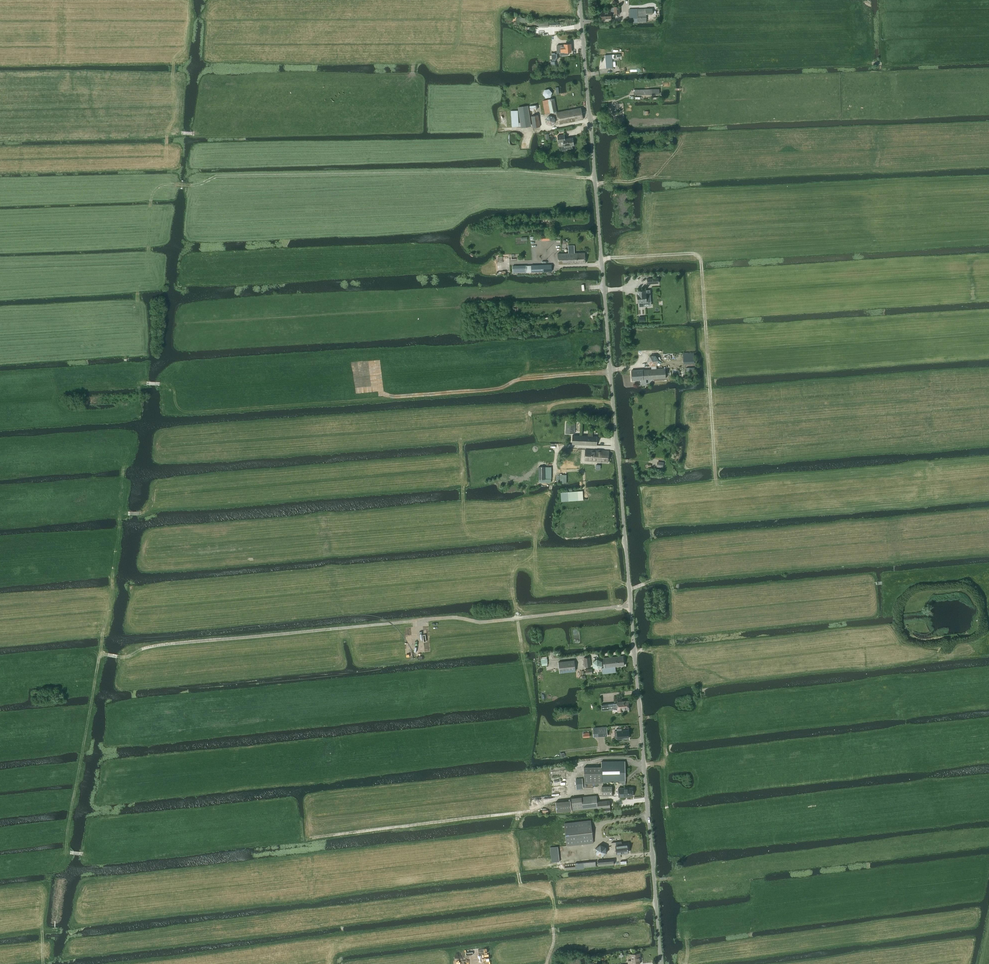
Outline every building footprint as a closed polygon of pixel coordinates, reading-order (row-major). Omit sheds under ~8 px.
[(601,19),(611,19),(611,15),(615,15),(615,14),(620,14),(619,7),(613,7),(614,12),(611,12),(601,13),(601,19)] [(646,22),(646,15),(652,14),(652,9),(629,9),(629,18),(633,17),(633,23),(646,22)] [(565,52),(571,52),(571,44),(564,45),(561,46),(561,53),(565,52)] [(550,65),(556,65),(555,60),(557,60),(557,58),(559,58),(559,53),(552,53),(552,60),(551,60),(550,65)] [(546,98),(550,97),(552,93),(549,89),(544,90),(543,95),(546,98)] [(545,114),(557,112),(554,99),(542,101),(545,114)] [(536,102),(534,102),(532,103),(533,106),(530,106),(532,124),(531,124),(528,106),(518,107),(520,123),(518,123),(518,110),(511,111),(512,127),(521,126),(521,128),(533,126),(533,128),(540,127),(537,105),(536,105),(536,103),(536,102)] [(559,124),(583,119),(580,108),(557,113),(559,124)] [(552,126),(555,122),(554,117),(549,115),(545,119),(546,124),(552,126)] [(564,135),(557,136),(558,143),(564,142),(564,147),(561,147),(562,151),(566,151),(566,149),(572,149),(572,146),(574,145),(573,138),(565,139),(564,135)] [(574,253),(574,246),(568,246),(568,253),(558,253),(558,264),(585,263),(585,253),(574,253)] [(639,303),(639,307),(643,306),(643,302),(651,302),(650,290),(645,290),(637,291),(638,294),(637,294),(637,303),(639,303)] [(683,354),(684,364),(694,363),(693,353),(683,354)] [(650,366),(656,366),(659,360),(655,355),(649,356),(647,361),(650,366)] [(646,384),(646,380),(665,378),(665,368),(632,371),(632,381),(641,380),(641,384),(646,384)] [(574,433),(575,424),(566,423),(566,433),(574,433)] [(572,436),(572,444),(597,445),(597,437),(592,437),(592,432),(588,432),(588,436),(572,436)] [(608,462),(609,451),(586,450),(585,460),(608,462)] [(539,467),(539,479),(551,479),(551,467),(539,467)] [(561,501),(578,500),(583,500),(583,491),(577,491),(561,493),(561,501)] [(602,674),(616,672),(615,667),(624,665),(623,656),(603,658),(604,668),(602,668),(602,674)] [(598,669),(602,666),(602,661),(597,659),(593,662),(593,667),(598,669)] [(559,673),(575,671),(574,660),(558,662),(559,673)] [(622,709),(629,708),(628,701),(617,702),(617,703),(601,704),(602,711),(618,709),(618,711),(622,711),(622,709)] [(597,728),(593,728),(594,737),(598,736),(607,736),(606,727),(597,728)] [(617,731),(614,731),(614,733),(615,739),(629,738),(628,730),(621,731),(621,728),(616,728),(617,731)] [(584,767),(584,782),(620,782),(620,783),(622,783),(622,785),(625,784),(625,761),(601,762),(601,767),(584,767)] [(618,788),(619,797),(633,796),(632,788),(618,788)] [(597,802),(596,796),(571,799),(572,811),(598,808),(598,809),(604,808),(605,812),(610,812),(609,800),(597,802)] [(556,812),(571,810),(570,800),(555,802),(556,812)] [(567,846),(593,843),(591,821),(591,820),(564,823),(564,824),(567,846)] [(616,846),(615,842),(611,843),(612,850),(616,849),(617,854),(628,852),(627,844),(616,846)] [(602,857),(607,853),(606,847),(601,845),(596,848),(596,854),(602,857)] [(552,863),(559,862),(558,846),(550,847),(552,863)] [(575,870),(584,869),(584,867),(596,866),(595,861),(575,863),(575,867),(565,868),(565,870),(575,869),(575,870)] [(639,958),(640,958),(640,953),(631,954),(632,961),(628,961),(628,963),(632,963),(640,963),(639,958)]
